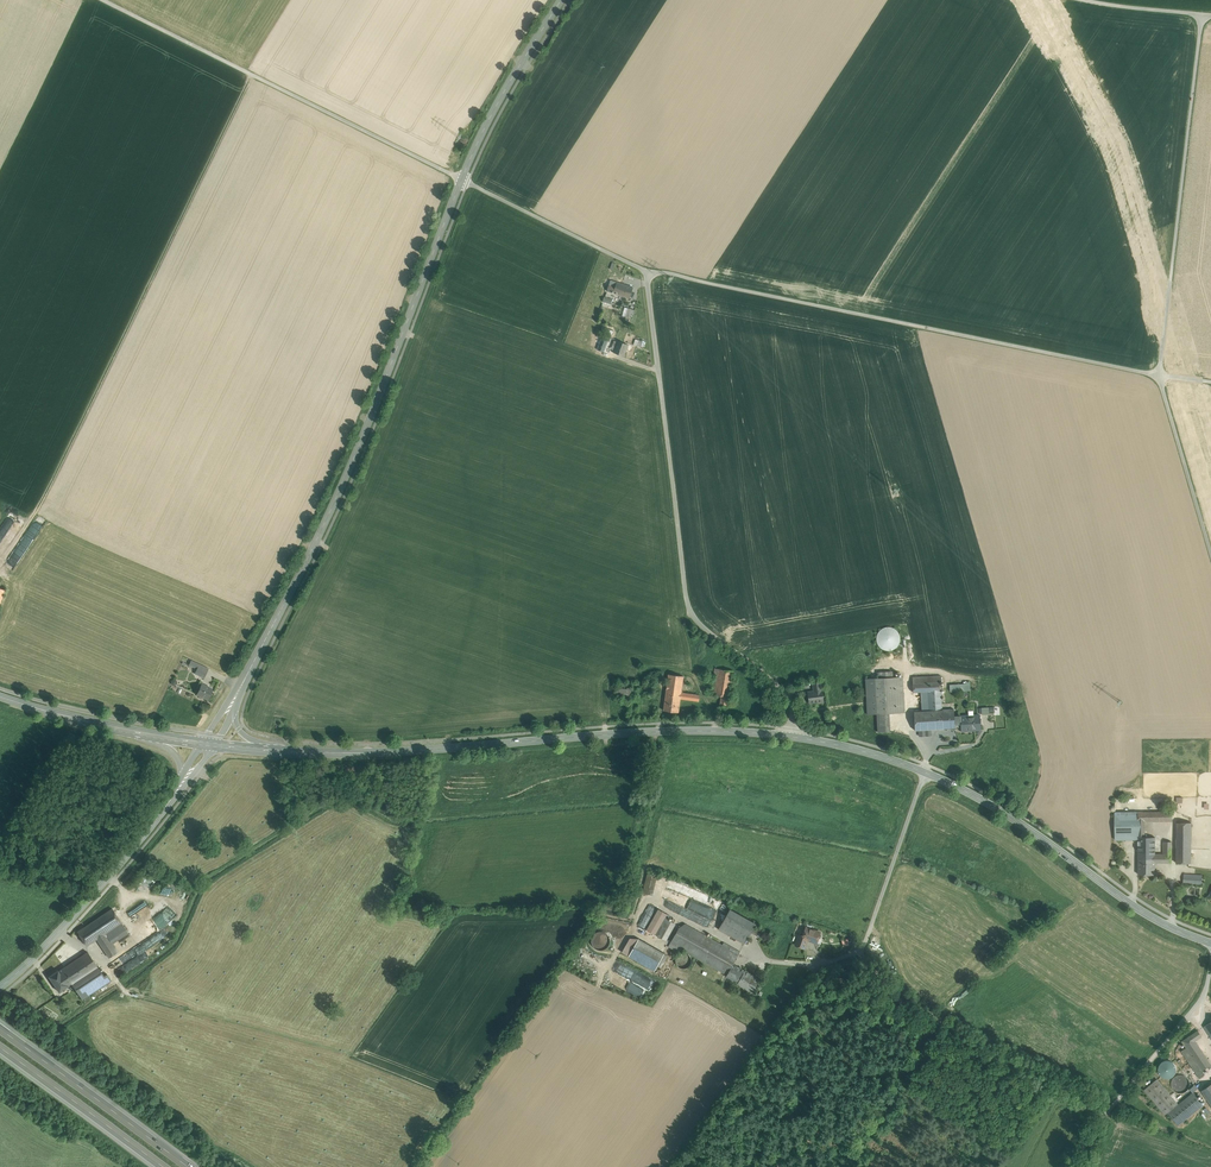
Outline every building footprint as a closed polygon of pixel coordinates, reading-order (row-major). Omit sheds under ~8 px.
[(633,287),(617,282),(615,286),(609,284),(607,291),(630,298),(633,287)] [(635,324),(636,315),(630,314),(628,323),(635,324)] [(608,340),(602,338),(598,349),(604,352),(608,340)] [(628,345),(618,341),(616,345),(612,346),(611,349),(614,350),(614,353),(624,356),(625,351),(626,351),(628,345)] [(15,540),(22,523),(8,518),(3,529),(6,530),(5,532),(8,534),(7,536),(15,540)] [(892,627),(887,626),(882,628),(879,631),(876,635),(876,640),(878,644),(881,648),(885,650),(890,650),(894,649),(898,646),(900,642),(900,637),(899,632),(896,629),(892,627)] [(208,669),(199,664),(197,668),(207,672),(208,669)] [(207,672),(197,668),(194,673),(204,678),(207,672)] [(715,668),(711,694),(715,695),(719,669),(715,668)] [(733,671),(719,669),(715,695),(721,696),(729,697),(733,671)] [(683,676),(668,674),(665,695),(681,697),(681,692),(682,692),(682,691),(681,691),(683,676)] [(940,675),(912,677),(912,683),(913,683),(913,692),(928,691),(934,691),(935,705),(930,705),(930,711),(929,711),(914,712),(915,730),(919,730),(931,729),(939,729),(938,710),(942,710),(942,709),(942,704),(941,692),(940,675)] [(903,677),(875,678),(876,690),(877,714),(889,713),(904,712),(903,677)] [(875,678),(865,679),(866,691),(876,690),(875,678)] [(969,681),(954,682),(954,685),(950,685),(950,691),(970,690),(969,681)] [(820,682),(813,682),(814,691),(822,690),(820,682)] [(209,687),(202,683),(197,694),(208,699),(213,690),(209,688),(209,687)] [(627,689),(617,688),(616,695),(633,698),(634,689),(627,688),(627,689)] [(814,691),(808,692),(809,702),(818,702),(818,703),(823,702),(822,690),(814,691)] [(876,690),(866,691),(867,714),(877,714),(876,690)] [(682,692),(681,692),(681,697),(680,698),(699,701),(700,695),(682,692)] [(681,697),(665,695),(663,710),(678,712),(680,698),(681,697)] [(729,697),(721,696),(720,706),(727,707),(729,697)] [(954,709),(942,709),(942,710),(938,710),(939,729),(955,728),(954,716),(954,709)] [(877,714),(878,732),(890,731),(889,713),(877,714)] [(980,715),(960,716),(961,727),(961,731),(981,729),(980,715)] [(1166,811),(1144,812),(1144,821),(1172,821),(1172,811),(1171,811),(1166,811)] [(1138,839),(1138,812),(1115,812),(1115,840),(1138,839)] [(1144,812),(1138,812),(1138,839),(1138,859),(1155,859),(1155,863),(1171,863),(1171,841),(1163,841),(1163,854),(1155,854),(1155,837),(1145,837),(1145,825),(1144,825),(1144,821),(1144,812)] [(1192,823),(1177,823),(1176,863),(1191,863),(1192,823)] [(1155,859),(1138,859),(1139,874),(1155,875),(1155,863),(1155,859)] [(657,875),(647,873),(643,893),(652,895),(657,875)] [(1202,875),(1193,874),(1184,874),(1183,883),(1202,884),(1202,875)] [(662,897),(686,908),(713,908),(706,905),(702,905),(685,898),(692,898),(697,900),(700,895),(700,892),(695,889),(692,889),(685,886),(683,886),(672,881),(669,881),(662,897)] [(145,900),(126,908),(129,914),(147,906),(145,900)] [(112,908),(77,932),(87,946),(96,939),(105,933),(121,922),(112,908)] [(647,930),(655,934),(667,914),(659,909),(647,930)] [(756,923),(730,909),(718,929),(744,944),(751,932),(754,927),(756,923)] [(669,915),(667,914),(655,934),(666,940),(675,924),(667,919),(669,915)] [(121,922),(105,933),(112,944),(128,933),(121,922)] [(738,954),(686,924),(682,930),(682,929),(678,932),(677,931),(670,943),(682,949),(727,975),(733,964),(738,954)] [(760,930),(754,927),(751,932),(757,935),(760,930)] [(820,932),(806,927),(802,938),(807,939),(816,943),(818,938),(820,937),(821,935),(820,933),(820,932)] [(594,946),(597,949),(602,950),(606,948),(609,944),(610,939),(608,935),(604,932),(599,931),(595,933),(592,937),(592,942),(594,946)] [(112,944),(105,933),(96,939),(109,958),(118,952),(112,944)] [(802,938),(798,936),(795,945),(804,948),(807,939),(802,938)] [(628,956),(638,938),(630,938),(622,952),(628,956)] [(664,953),(638,938),(628,956),(654,971),(664,953)] [(679,953),(682,949),(670,943),(668,946),(679,953)] [(88,952),(59,972),(68,985),(71,983),(72,985),(82,1000),(111,980),(107,974),(104,976),(98,967),(88,952)] [(691,963),(691,960),(691,957),(689,955),(686,953),(683,953),(680,953),(678,955),(676,957),(676,960),(676,963),(678,966),(680,968),(683,968),(686,968),(689,966),(691,963)] [(614,983),(617,984),(621,984),(621,978),(619,978),(619,973),(622,973),(626,975),(625,975),(626,976),(634,976),(629,973),(627,973),(629,971),(617,963),(613,969),(616,971),(614,976),(615,977),(614,978),(614,983)] [(739,981),(745,971),(733,964),(727,975),(739,981)] [(831,974),(821,969),(817,977),(828,981),(831,974)] [(745,971),(739,981),(738,983),(752,992),(760,978),(745,970),(745,971)] [(59,972),(58,971),(49,977),(59,992),(69,986),(59,972)] [(1210,1065),(1195,1041),(1202,1036),(1198,1030),(1182,1041),(1186,1048),(1202,1071),(1203,1071),(1210,1065)] [(1202,1071),(1186,1048),(1181,1051),(1189,1063),(1199,1078),(1205,1074),(1203,1071),(1202,1071)] [(1169,1058),(1157,1066),(1166,1079),(1178,1070),(1169,1058)] [(1189,1087),(1190,1084),(1189,1081),(1187,1078),(1184,1076),(1180,1075),(1177,1076),(1174,1078),(1172,1081),(1171,1084),(1172,1088),(1174,1091),(1177,1093),(1181,1093),(1184,1092),(1187,1090),(1189,1087)] [(1178,1104),(1157,1079),(1144,1090),(1165,1114),(1178,1104)] [(1192,1092),(1198,1088),(1195,1084),(1189,1088),(1192,1092)] [(1202,1090),(1210,1104),(1210,1084),(1202,1090)] [(1194,1092),(1169,1112),(1178,1125),(1204,1105),(1194,1092)]
